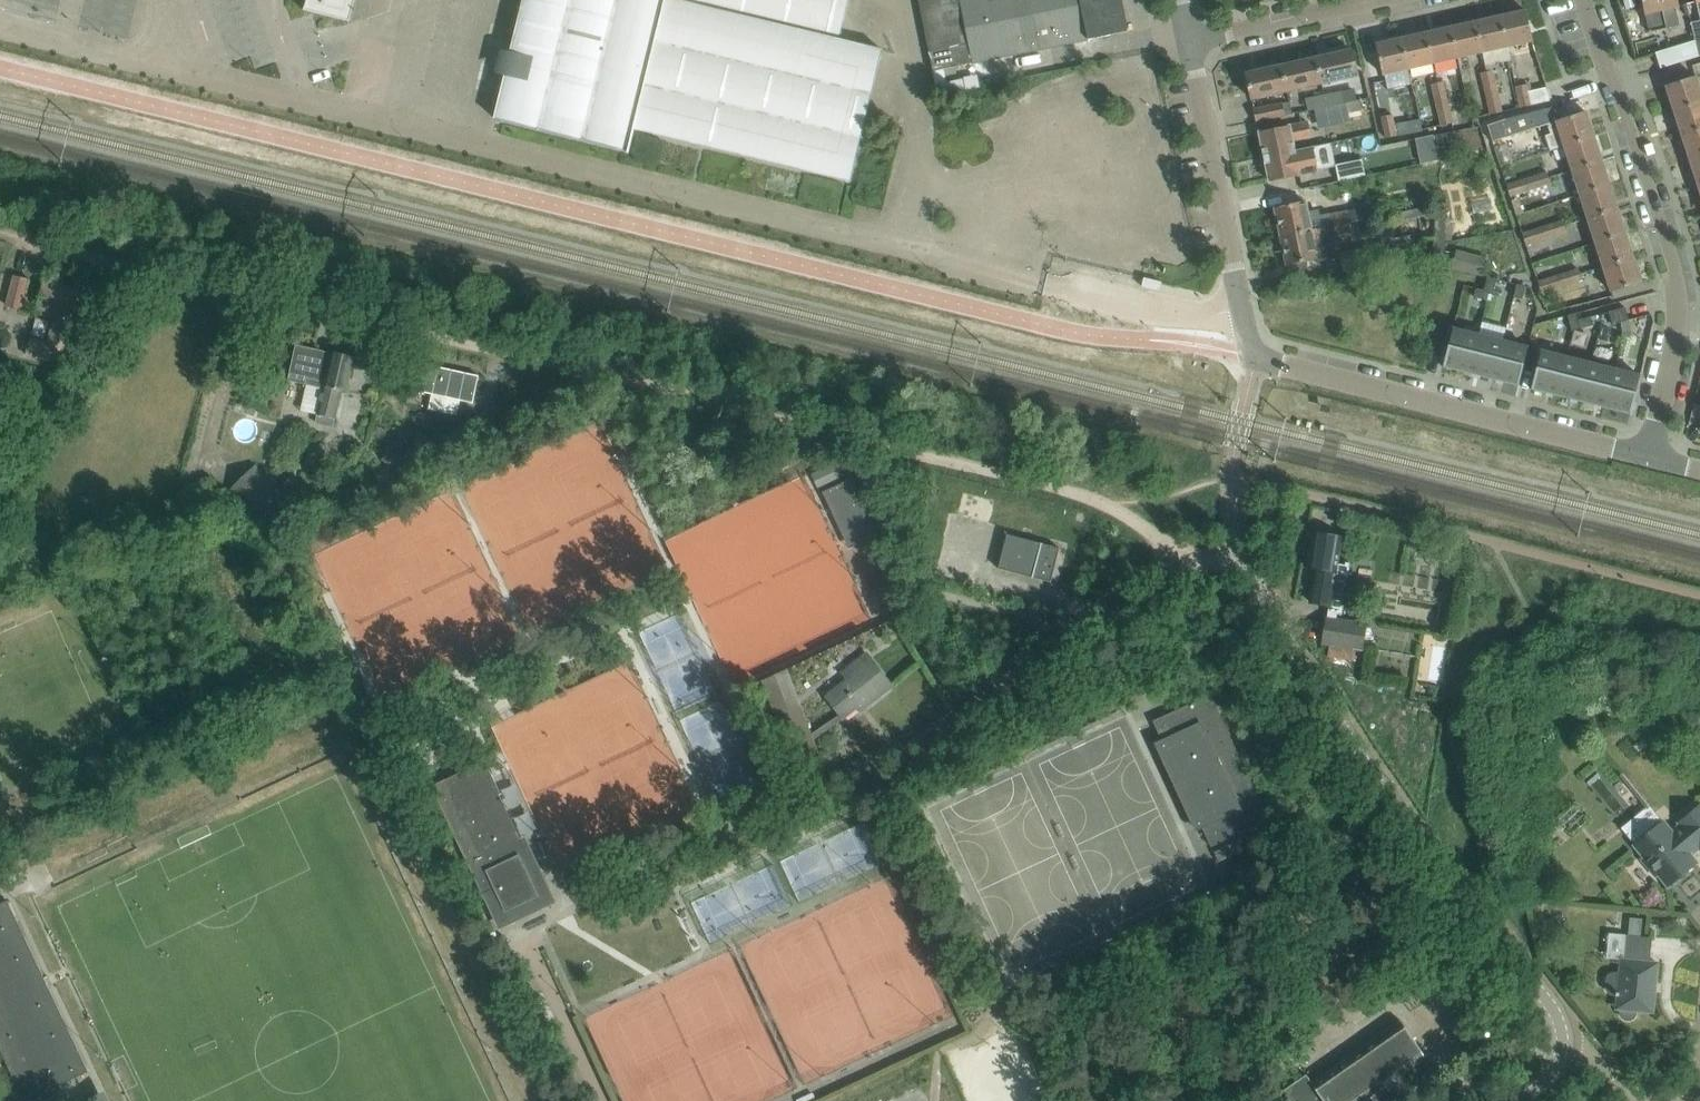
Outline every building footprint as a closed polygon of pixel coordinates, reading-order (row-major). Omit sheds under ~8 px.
[(304,10),(350,22),(351,20),(356,0),(306,0),(304,10)] [(495,118),(540,129),(583,140),(628,150),(633,128),(850,181),(855,159),(881,52),(839,42),(849,0),(524,0),(495,118)] [(934,71),(1104,37),(1107,36),(1129,32),(1123,0),(919,0),(934,71)] [(1625,9),(1636,6),(1635,0),(1623,0),(1625,9)] [(1649,32),(1666,28),(1662,11),(1679,7),(1677,0),(1641,0),(1649,32)] [(1526,11),(1501,16),(1508,47),(1533,41),(1526,11)] [(1501,16),(1476,22),(1483,52),(1508,47),(1501,16)] [(1476,22),(1451,28),(1457,58),(1483,52),(1476,22)] [(1451,28),(1426,33),(1432,64),(1457,58),(1451,28)] [(1426,33),(1401,39),(1407,69),(1432,64),(1426,33)] [(1407,69),(1401,39),(1376,44),(1382,75),(1407,69)] [(1695,40),(1655,52),(1660,68),(1699,55),(1696,45),(1695,40)] [(1351,50),(1315,58),(1321,84),(1357,76),(1351,50)] [(1315,58),(1281,66),(1286,92),(1321,84),(1315,58)] [(1666,86),(1674,110),(1699,102),(1699,87),(1698,81),(1699,80),(1699,64),(1693,66),(1696,76),(1687,79),(1666,86)] [(1286,92),(1281,66),(1246,74),(1252,100),(1286,92)] [(1498,90),(1493,69),(1480,72),(1485,93),(1498,90)] [(1448,101),(1443,80),(1431,83),(1436,104),(1448,101)] [(1528,84),(1517,87),(1521,107),(1552,100),(1548,87),(1529,91),(1528,84)] [(1343,89),(1323,93),(1326,107),(1346,102),(1343,89)] [(1498,90),(1485,93),(1490,114),(1502,111),(1498,90)] [(1326,107),(1323,93),(1305,97),(1308,110),(1326,107)] [(1346,102),(1348,113),(1362,110),(1360,99),(1346,102)] [(1448,101),(1436,104),(1441,125),(1453,122),(1448,101)] [(1681,134),(1699,128),(1699,102),(1674,110),(1681,134)] [(1283,115),(1281,104),(1254,110),(1256,121),(1283,115)] [(1532,112),(1488,125),(1493,141),(1537,127),(1532,112)] [(1594,136),(1586,112),(1547,124),(1551,134),(1545,136),(1550,151),(1564,146),(1594,136)] [(1381,116),(1386,137),(1397,135),(1392,114),(1381,116)] [(1259,132),(1264,157),(1294,151),(1292,140),(1310,136),(1308,122),(1259,132)] [(1689,159),(1699,155),(1699,128),(1681,134),(1689,159)] [(1448,133),(1434,136),(1439,161),(1453,158),(1448,133)] [(1564,146),(1572,170),(1601,161),(1594,136),(1564,146)] [(1294,151),(1264,157),(1269,182),(1318,172),(1313,147),(1294,151)] [(1697,183),(1699,182),(1699,155),(1689,159),(1697,183)] [(1335,165),(1338,181),(1365,175),(1362,159),(1335,165)] [(1572,170),(1580,194),(1609,185),(1601,161),(1572,170)] [(1547,171),(1527,177),(1531,190),(1551,183),(1547,171)] [(1506,183),(1510,196),(1531,190),(1527,177),(1506,183)] [(1580,194),(1587,219),(1617,209),(1609,185),(1580,194)] [(1275,208),(1281,237),(1311,231),(1310,223),(1320,221),(1318,210),(1307,212),(1305,202),(1275,208)] [(1331,213),(1334,226),(1370,219),(1368,206),(1349,211),(1349,209),(1331,213)] [(1587,219),(1595,243),(1625,233),(1617,209),(1587,219)] [(1370,219),(1334,226),(1336,237),(1337,237),(1351,234),(1352,237),(1366,234),(1372,233),(1370,219)] [(1562,219),(1542,226),(1546,238),(1566,231),(1562,219)] [(1311,231),(1281,237),(1286,265),(1291,264),(1292,268),(1296,271),(1303,269),(1306,265),(1306,261),(1327,257),(1341,254),(1340,253),(1337,237),(1336,237),(1334,226),(1321,229),(1311,231)] [(1522,232),(1526,244),(1546,238),(1542,226),(1522,232)] [(1595,243),(1603,267),(1633,258),(1625,233),(1595,243)] [(1388,244),(1370,247),(1340,253),(1341,254),(1344,272),(1397,262),(1396,256),(1391,257),(1388,244)] [(1452,268),(1481,275),(1485,258),(1456,251),(1452,268)] [(1633,258),(1603,267),(1611,292),(1641,282),(1633,258)] [(1578,267),(1558,274),(1562,287),(1582,280),(1578,267)] [(1537,280),(1541,293),(1562,287),(1558,274),(1537,280)] [(6,306),(21,310),(29,280),(14,276),(6,306)] [(1489,292),(1493,293),(1496,279),(1487,277),(1484,291),(1489,292)] [(1162,282),(1144,278),(1142,287),(1159,291),(1162,282)] [(97,294),(44,282),(37,313),(53,318),(47,344),(29,339),(25,357),(59,366),(69,322),(89,326),(97,294)] [(1517,284),(1513,297),(1522,299),(1525,286),(1517,284)] [(1484,290),(1476,288),(1474,297),(1487,300),(1489,292),(1484,291),(1484,290)] [(1629,320),(1625,307),(1617,310),(1620,322),(1629,320)] [(1617,310),(1608,312),(1612,325),(1620,322),(1617,310)] [(1576,313),(1567,315),(1571,331),(1580,329),(1578,320),(1576,313)] [(1578,320),(1580,329),(1592,325),(1590,317),(1578,320)] [(1443,367),(1468,373),(1478,335),(1453,328),(1449,346),(1448,345),(1443,367)] [(1468,373),(1492,380),(1502,341),(1478,335),(1468,373)] [(1502,341),(1492,380),(1518,386),(1523,364),(1527,347),(1502,341)] [(323,382),(314,422),(328,425),(328,424),(333,425),(341,391),(347,393),(350,380),(355,358),(296,345),(288,381),(306,385),(307,378),(323,382)] [(1531,389),(1556,396),(1566,357),(1541,351),(1537,368),(1536,368),(1531,389)] [(1556,396),(1581,402),(1590,363),(1566,357),(1556,396)] [(425,363),(419,391),(473,403),(479,375),(425,363)] [(1581,402),(1605,408),(1615,369),(1590,363),(1581,402)] [(1615,369),(1605,408),(1630,414),(1636,393),(1635,393),(1640,375),(1615,369)] [(394,450),(383,461),(392,470),(403,459),(394,450)] [(844,460),(824,469),(830,481),(850,472),(844,460)] [(241,482),(227,493),(261,529),(275,518),(293,501),(279,486),(268,495),(249,475),(241,482)] [(850,525),(859,544),(880,534),(853,478),(822,492),(836,521),(850,525)] [(1326,619),(1322,643),(1362,649),(1366,625),(1336,620),(1337,614),(1342,615),(1343,606),(1341,605),(1342,601),(1344,601),(1345,598),(1342,598),(1343,594),(1345,594),(1346,591),(1343,591),(1344,586),(1347,587),(1347,584),(1344,584),(1345,579),(1348,579),(1350,563),(1345,562),(1345,565),(1336,564),(1341,537),(1314,533),(1308,568),(1315,569),(1310,602),(1329,605),(1327,619),(1326,619)] [(1034,578),(1051,582),(1059,548),(1042,544),(1043,543),(1040,543),(1007,535),(998,569),(1031,577),(1031,578),(1033,578),(1034,578)] [(298,569),(303,582),(329,571),(323,558),(298,569)] [(830,701),(844,718),(862,704),(865,708),(892,687),(878,670),(871,661),(865,654),(842,672),(848,679),(827,696),(830,701)] [(763,680),(783,734),(799,728),(790,704),(798,700),(787,669),(763,680)] [(1201,825),(1211,847),(1269,820),(1211,694),(1153,721),(1163,742),(1157,745),(1158,747),(1160,746),(1196,826),(1195,826),(1195,828),(1201,825)] [(765,718),(769,728),(777,724),(774,715),(765,718)] [(447,750),(437,754),(435,755),(436,765),(443,771),(454,765),(454,755),(447,750)] [(539,895),(520,855),(526,852),(499,795),(501,794),(491,773),(485,761),(460,773),(457,766),(443,773),(446,780),(431,786),(482,895),(495,889),(505,912),(539,895)] [(1668,886),(1696,863),(1689,855),(1699,847),(1699,849),(1699,805),(1679,823),(1680,825),(1671,832),(1663,822),(1634,845),(1645,858),(1642,859),(1655,875),(1658,874),(1668,886)] [(793,807),(776,814),(779,821),(795,813),(793,807)] [(25,1100),(26,1100),(89,1071),(8,900),(0,904),(0,1049),(25,1100)] [(1629,919),(1628,936),(1640,937),(1641,920),(1629,919)] [(1614,1009),(1616,1009),(1620,1009),(1620,1014),(1621,1017),(1625,1020),(1629,1020),(1633,1018),(1636,1015),(1636,1011),(1653,1012),(1657,963),(1650,962),(1652,938),(1640,937),(1628,936),(1625,935),(1623,960),(1618,959),(1617,973),(1613,973),(1610,975),(1607,977),(1606,980),(1605,989),(1607,993),(1611,996),(1615,997),(1614,1009)] [(1409,1081),(1404,1074),(1427,1059),(1400,1020),(1287,1098),(1289,1100),(1391,1100),(1407,1090),(1407,1089),(1409,1082),(1409,1081)] [(94,1100),(128,1100),(119,1083),(92,1096),(94,1100)]
